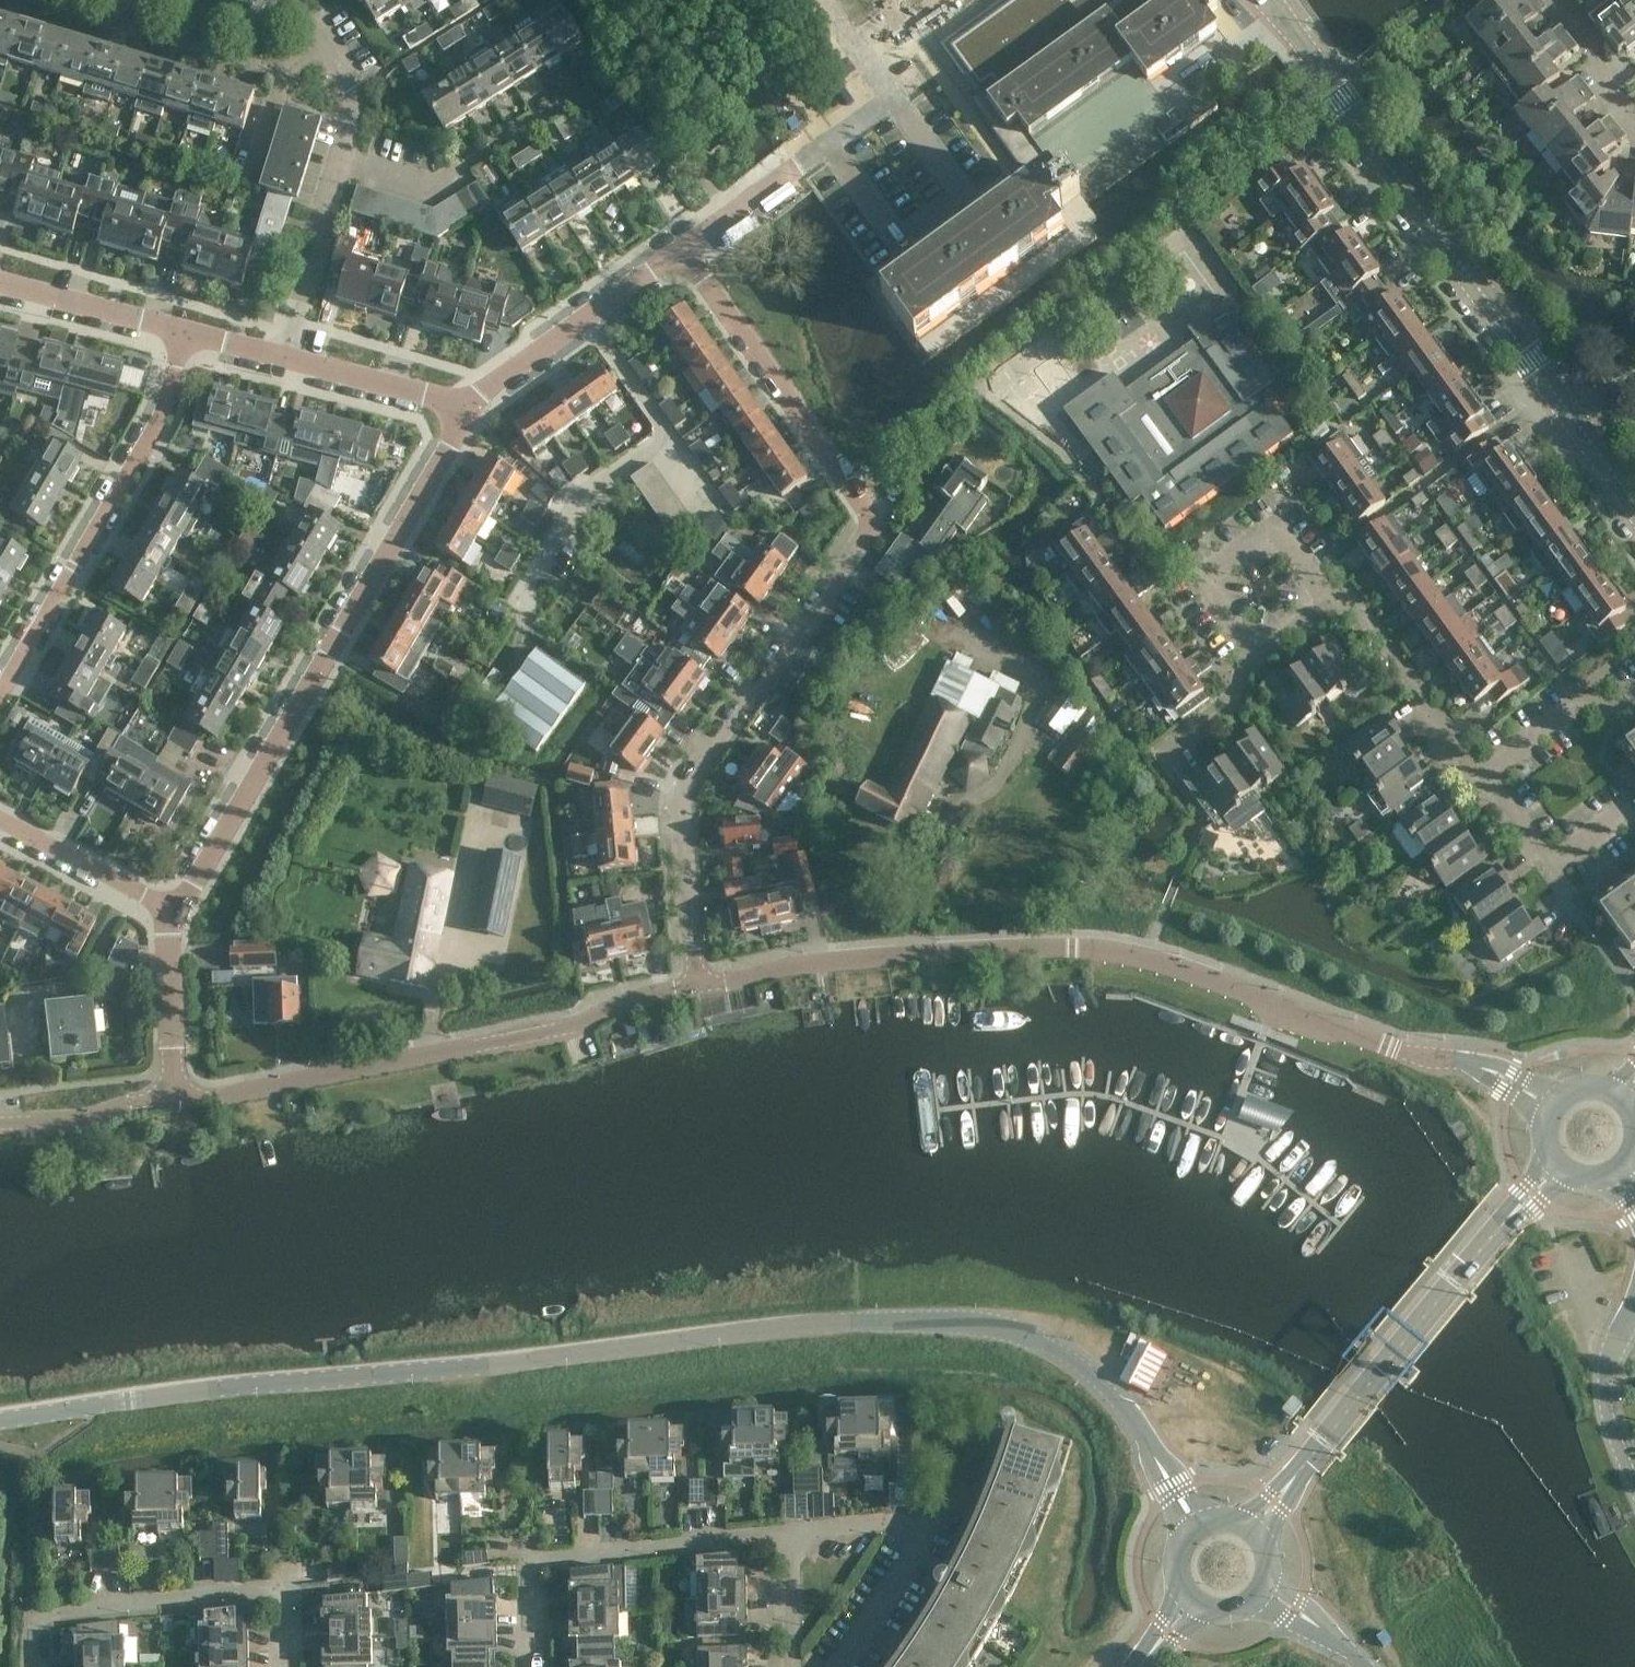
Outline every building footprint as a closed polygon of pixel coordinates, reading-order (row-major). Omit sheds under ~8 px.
[(396,0),(363,0),(378,24),(402,9),(396,0)] [(402,9),(416,0),(396,0),(402,9)] [(469,14),(481,6),(478,0),(467,0),(462,3),(469,14)] [(501,16),(514,8),(509,0),(502,0),(494,5),(501,16)] [(950,48),(981,91),(979,93),(979,94),(983,91),(989,99),(988,100),(1008,129),(1019,121),(1034,143),(1040,150),(1053,169),(1057,166),(1086,204),(1190,128),(1166,97),(1125,42),(1140,31),(1182,0),(1016,0),(950,48)] [(1125,42),(1166,97),(1190,128),(1218,108),(1212,100),(1204,88),(1193,96),(1179,77),(1226,43),(1216,29),(1211,21),(1210,20),(1213,18),(1210,14),(1218,8),(1212,0),(1182,0),(1140,31),(1125,42)] [(1533,0),(1511,0),(1503,6),(1498,0),(1492,0),(1465,21),(1481,41),(1533,0)] [(1527,37),(1520,28),(1545,8),(1539,0),(1533,0),(1481,41),(1497,61),(1527,37)] [(1617,6),(1616,8),(1634,32),(1634,0),(1617,0),(1617,6)] [(458,21),(469,14),(462,3),(451,10),(458,21)] [(491,23),(501,16),(494,5),(484,11),(491,23)] [(1634,46),(1634,32),(1616,8),(1601,19),(1595,11),(1588,17),(1618,55),(1624,50),(1626,53),(1634,46)] [(540,25),(560,57),(584,42),(563,10),(540,25)] [(0,15),(0,56),(10,59),(21,21),(0,15)] [(47,29),(21,21),(10,59),(36,67),(47,29)] [(416,32),(423,43),(435,36),(428,24),(416,32)] [(537,72),(560,57),(540,25),(517,39),(537,72)] [(449,33),(456,44),(468,37),(461,26),(449,33)] [(1512,80),(1568,37),(1559,26),(1534,46),(1527,37),(1497,61),(1512,80)] [(62,75),(73,37),(47,29),(36,67),(62,75)] [(411,50),(423,43),(416,32),(404,39),(411,50)] [(445,51),(456,44),(449,33),(438,40),(445,51)] [(88,83),(99,45),(73,37),(62,75),(88,83)] [(1529,101),(1545,88),(1559,77),(1552,67),(1577,47),(1568,37),(1512,80),(1528,100),(1529,101)] [(515,86),(537,72),(517,39),(494,54),(515,86)] [(114,90),(125,53),(99,45),(88,83),(114,90)] [(114,90),(140,98),(151,61),(125,53),(114,90)] [(471,68),(492,101),(515,86),(494,54),(471,68)] [(403,63),(410,75),(422,67),(415,55),(403,63)] [(151,61),(140,98),(166,106),(177,69),(151,61)] [(469,115),(492,101),(471,68),(448,83),(469,115)] [(192,114),(203,77),(177,69),(166,106),(192,114)] [(1552,96),(1545,88),(1529,101),(1528,100),(1515,111),(1531,131),(1586,87),(1577,76),(1552,96)] [(229,85),(203,77),(192,114),(218,122),(229,85)] [(445,130),(469,115),(448,83),(425,98),(445,130)] [(256,93),(229,85),(218,122),(245,130),(256,93)] [(1595,98),(1586,87),(1531,131),(1546,151),(1576,127),(1569,118),(1595,98)] [(2,88),(0,93),(0,101),(15,106),(19,93),(2,88)] [(612,112),(624,105),(617,94),(605,101),(612,112)] [(49,116),(53,103),(36,98),(32,111),(49,116)] [(70,109),(53,103),(49,116),(67,121),(70,109)] [(293,112),(285,138),(310,146),(318,119),(293,112)] [(101,132),(105,119),(87,114),(84,127),(101,132)] [(1583,135),(1576,127),(1546,151),(1562,170),(1617,126),(1609,115),(1583,135)] [(570,123),(577,135),(589,127),(582,116),(570,123)] [(122,125),(105,119),(101,132),(118,137),(122,125)] [(566,142),(577,135),(570,123),(559,130),(566,142)] [(1578,190),(1593,178),(1608,166),(1601,157),(1626,137),(1617,126),(1562,170),(1578,189),(1578,190)] [(153,148),(157,135),(140,130),(136,142),(153,148)] [(617,147),(637,179),(661,164),(641,132),(617,147)] [(174,140),(157,135),(153,148),(171,153),(174,140)] [(302,172),(310,146),(285,138),(277,164),(302,172)] [(182,145),(179,156),(187,158),(189,147),(182,145)] [(205,164),(209,151),(191,145),(187,158),(205,164)] [(525,152),(532,163),(543,156),(536,145),(525,152)] [(615,194),(637,179),(617,147),(594,161),(615,194)] [(8,195),(20,156),(0,150),(0,192),(8,195)] [(226,156),(209,151),(205,164),(222,169),(226,156)] [(520,171),(532,163),(525,152),(513,160),(520,171)] [(45,227),(57,185),(61,175),(33,167),(35,161),(20,156),(8,195),(6,203),(19,207),(16,218),(45,227)] [(592,208),(615,194),(594,161),(571,175),(592,208)] [(302,172),(277,164),(268,191),(271,192),(293,198),(302,172)] [(1262,182),(1284,213),(1323,185),(1313,171),(1308,175),(1303,168),(1295,174),(1287,164),(1262,182)] [(884,292),(882,293),(931,359),(1097,237),(1088,226),(1097,219),(1086,204),(1057,166),(1053,169),(1048,172),(1052,177),(1047,181),(1044,177),(1037,183),(1039,186),(1034,190),(1034,189),(1032,191),(1033,191),(887,297),(884,292)] [(544,175),(541,177),(569,222),(592,208),(571,175),(566,167),(546,179),(544,175)] [(1578,190),(1578,189),(1563,202),(1589,234),(1618,180),(1613,174),(1598,185),(1593,178),(1578,190)] [(569,222),(541,177),(528,185),(536,198),(526,204),(547,237),(569,222)] [(80,217),(93,221),(105,182),(91,178),(90,181),(87,181),(84,180),(81,181),(79,182),(74,187),(73,190),(57,185),(45,227),(74,236),(80,217)] [(1629,220),(1632,200),(1624,199),(1626,181),(1618,180),(1589,234),(1629,239),(1630,232),(1632,220),(1629,220)] [(101,244),(130,253),(142,212),(114,203),(120,187),(105,182),(93,221),(107,225),(101,244)] [(493,204),(486,193),(485,194),(478,182),(467,189),(481,212),(493,204)] [(1333,199),(1323,185),(1284,213),(1307,245),(1337,223),(1329,212),(1334,209),(1329,202),(1333,199)] [(364,217),(372,191),(358,186),(351,213),(364,217)] [(471,219),(481,212),(467,189),(456,196),(471,219)] [(195,190),(175,257),(188,261),(185,270),(214,278),(227,238),(214,234),(215,231),(214,231),(215,228),(216,226),(218,221),(218,219),(216,217),(207,214),(204,213),(210,195),(195,190)] [(377,221),(385,194),(372,191),(364,217),(377,221)] [(282,237),(293,198),(271,192),(254,246),(227,238),(214,278),(243,287),(249,268),(262,272),(274,234),(282,237)] [(377,221),(390,225),(398,198),(385,194),(377,221)] [(460,225),(471,219),(456,196),(445,203),(460,225)] [(398,198),(390,225),(403,228),(410,202),(398,198)] [(403,228),(415,232),(423,206),(410,202),(403,228)] [(161,252),(175,257),(189,208),(175,204),(170,203),(166,204),(165,204),(163,206),(161,209),(159,217),(142,212),(130,253),(158,261),(161,252)] [(439,238),(460,225),(445,203),(435,209),(439,238)] [(523,252),(547,237),(526,204),(502,219),(523,252)] [(423,206),(415,232),(439,238),(435,209),(423,206)] [(1330,276),(1369,248),(1359,234),(1354,237),(1349,230),(1345,233),(1337,223),(1307,245),(1330,276)] [(1237,229),(1231,234),(1238,244),(1248,236),(1245,230),(1237,229)] [(339,301),(368,310),(380,268),(353,260),(358,243),(343,239),(331,278),(344,282),(339,301)] [(1379,262),(1369,248),(1330,276),(1344,295),(1336,301),(1339,305),(1344,312),(1344,313),(1382,286),(1375,275),(1379,272),(1374,265),(1379,262)] [(402,300),(416,304),(427,264),(413,260),(408,276),(380,268),(368,310),(397,318),(402,300)] [(1264,262),(1251,271),(1258,281),(1271,271),(1264,262)] [(423,326),(452,335),(465,293),(448,288),(450,279),(450,278),(449,275),(449,274),(447,272),(446,270),(427,264),(416,304),(429,308),(423,326)] [(1274,272),(1253,288),(1262,300),(1282,283),(1274,272)] [(465,293),(452,335),(481,344),(486,328),(500,332),(502,325),(513,328),(536,311),(522,291),(521,291),(521,292),(497,285),(496,288),(469,280),(465,293)] [(1389,296),(1382,286),(1344,313),(1354,326),(1362,320),(1366,326),(1377,339),(1384,334),(1383,333),(1414,311),(1404,296),(1399,300),(1394,293),(1389,296)] [(1245,318),(1231,299),(1188,331),(1196,342),(1127,393),(1114,376),(1064,413),(1133,506),(1143,499),(1166,530),(1294,436),(1270,403),(1263,409),(1254,397),(1275,381),(1234,327),(1245,318)] [(1339,305),(1300,334),(1305,340),(1344,312),(1339,305)] [(676,347),(702,329),(686,307),(660,325),(676,347)] [(1376,366),(1377,368),(1424,334),(1420,328),(1424,325),(1414,311),(1383,333),(1384,334),(1377,339),(1390,356),(1376,366)] [(1285,312),(1275,320),(1295,348),(1305,340),(1300,334),(1285,312)] [(676,347),(691,369),(717,350),(702,329),(676,347)] [(15,342),(16,338),(0,334),(0,370),(2,371),(0,377),(0,393),(14,397),(16,389),(27,350),(28,346),(15,342)] [(1391,369),(1401,382),(1443,351),(1433,337),(1429,340),(1424,334),(1377,368),(1383,375),(1391,369)] [(39,354),(27,350),(16,389),(30,393),(34,379),(63,387),(72,352),(42,344),(39,354)] [(732,371),(717,350),(691,369),(706,390),(732,371)] [(1443,351),(1401,382),(1405,379),(1421,399),(1427,394),(1454,375),(1449,368),(1454,365),(1443,351)] [(103,361),(72,352),(63,387),(93,395),(103,361)] [(630,364),(638,375),(649,367),(641,356),(630,364)] [(1325,361),(1317,367),(1322,375),(1330,369),(1325,361)] [(649,367),(638,375),(646,386),(656,378),(649,367)] [(601,368),(580,384),(597,408),(601,405),(609,415),(626,403),(601,368)] [(1351,388),(1359,382),(1350,370),(1342,376),(1351,388)] [(732,371),(706,390),(722,411),(747,393),(732,371)] [(1442,414),(1473,392),(1463,378),(1458,381),(1454,375),(1427,394),(1442,414)] [(1367,394),(1359,382),(1351,388),(1359,400),(1367,394)] [(580,384),(559,398),(576,423),(597,408),(580,384)] [(237,439),(238,432),(247,398),(218,390),(216,395),(203,392),(194,428),(237,439)] [(1495,423),(1473,392),(1442,414),(1452,428),(1444,433),(1457,451),(1483,432),(1495,423)] [(737,433),(763,414),(747,393),(722,411),(737,433)] [(278,457),(288,421),(275,418),(278,407),(247,398),(238,432),(236,445),(278,457)] [(576,423),(559,398),(538,413),(555,437),(576,423)] [(660,407),(668,418),(679,410),(671,399),(660,407)] [(1387,423),(1398,416),(1389,404),(1379,412),(1387,423)] [(679,410),(668,418),(676,428),(687,420),(679,410)] [(295,448),(325,456),(334,421),(303,413),(300,424),(288,421),(278,457),(292,460),(295,448)] [(555,437),(538,413),(516,428),(534,453),(555,437)] [(778,435),(763,414),(737,433),(752,454),(778,435)] [(51,429),(72,442),(80,428),(59,415),(51,429)] [(1406,427),(1398,416),(1387,423),(1395,434),(1406,427)] [(38,420),(35,429),(47,434),(51,427),(52,426),(38,420)] [(334,421),(325,456),(374,469),(383,435),(334,421)] [(1323,422),(1309,433),(1316,442),(1330,432),(1323,422)] [(621,425),(613,430),(624,445),(632,440),(621,425)] [(37,465),(67,483),(81,460),(66,452),(72,442),(51,429),(44,440),(49,443),(37,465)] [(1378,446),(1389,438),(1383,429),(1372,438),(1378,446)] [(624,445),(613,430),(605,436),(616,451),(624,445)] [(1307,456),(1328,484),(1356,464),(1363,458),(1342,430),(1307,456)] [(718,435),(706,443),(710,450),(723,441),(718,435)] [(793,456),(778,435),(752,454),(767,475),(793,456)] [(1414,436),(1403,444),(1411,454),(1422,446),(1414,436)] [(1396,446),(1389,438),(1378,446),(1384,454),(1396,446)] [(1495,488),(1526,465),(1516,451),(1512,454),(1507,447),(1503,450),(1496,439),(1462,463),(1470,474),(1472,472),(1477,479),(1484,474),(1495,488)] [(691,449),(698,460),(710,452),(702,441),(691,449)] [(1427,448),(1414,458),(1425,474),(1439,464),(1427,448)] [(710,452),(698,460),(706,471),(717,463),(710,452)] [(579,454),(571,460),(582,475),(590,470),(579,454)] [(809,478),(793,456),(767,475),(783,498),(798,487),(809,478)] [(208,457),(201,469),(224,482),(230,470),(208,457)] [(490,458),(477,481),(503,496),(516,473),(490,458)] [(980,494),(989,481),(958,459),(935,491),(948,501),(917,545),(903,535),(876,573),(893,586),(910,563),(919,569),(929,554),(938,560),(959,530),(965,534),(989,501),(980,494)] [(582,475),(571,460),(563,466),(574,481),(582,475)] [(571,484),(555,461),(545,467),(561,490),(571,484)] [(653,464),(632,479),(638,488),(643,495),(664,480),(653,464)] [(1356,464),(1328,484),(1342,503),(1370,483),(1356,464)] [(67,483),(37,465),(23,488),(54,506),(67,483)] [(1536,479),(1526,465),(1495,488),(1510,508),(1537,489),(1532,482),(1536,479)] [(224,482),(201,469),(194,481),(180,473),(167,495),(197,513),(210,491),(216,495),(224,482)] [(1402,479),(1408,487),(1419,479),(1413,470),(1402,479)] [(300,479),(295,500),(305,505),(318,484),(300,479)] [(664,480),(643,495),(655,511),(676,496),(664,480)] [(503,496),(477,481),(464,503),(490,518),(503,496)] [(541,481),(531,492),(545,503),(554,493),(541,481)] [(720,491),(728,502),(739,494),(731,483),(720,491)] [(1370,483),(1342,503),(1357,524),(1385,504),(1370,483)] [(314,497),(336,510),(343,498),(320,485),(314,497)] [(40,529),(54,506),(23,488),(9,511),(40,529)] [(1524,529),(1556,506),(1546,492),(1541,495),(1537,489),(1510,508),(1524,529)] [(1422,493),(1410,501),(1416,509),(1428,501),(1422,493)] [(739,494),(728,502),(736,513),(747,505),(739,494)] [(184,536),(197,513),(167,495),(153,518),(184,536)] [(676,496),(655,511),(666,527),(688,512),(676,496)] [(329,521),(336,510),(314,497),(306,509),(312,512),(299,534),(329,552),(342,529),(329,521)] [(531,501),(526,510),(543,519),(548,510),(531,501)] [(451,525),(477,540),(490,518),(464,503),(451,525)] [(1566,520),(1556,506),(1524,529),(1539,549),(1567,529),(1562,523),(1566,520)] [(543,519),(526,510),(521,518),(538,528),(543,519)] [(688,512),(666,527),(678,543),(699,528),(688,512)] [(1045,512),(1037,520),(1043,525),(1051,518),(1045,512)] [(705,521),(704,533),(720,545),(731,530),(716,513),(705,521)] [(1356,541),(1372,562),(1406,536),(1391,516),(1356,541)] [(153,518),(140,541),(170,558),(184,536),(153,518)] [(1073,572),(1108,546),(1102,538),(1095,543),(1080,522),(1052,543),(1073,572)] [(1466,540),(1474,534),(1466,523),(1458,529),(1466,540)] [(254,524),(248,535),(261,542),(267,533),(254,524)] [(477,540),(451,525),(438,548),(464,563),(477,540)] [(1441,542),(1452,534),(1446,526),(1435,534),(1441,542)] [(1571,535),(1567,529),(1539,549),(1532,554),(1547,574),(1554,569),(1585,546),(1575,532),(1571,535)] [(1113,530),(1102,538),(1108,546),(1120,538),(1113,530)] [(285,557),(315,574),(329,552),(299,534),(285,557)] [(1458,542),(1452,534),(1441,542),(1447,551),(1458,542)] [(1482,545),(1474,534),(1466,540),(1474,551),(1482,545)] [(261,542),(248,535),(240,546),(253,555),(261,542)] [(728,535),(720,546),(775,585),(789,565),(788,565),(800,549),(782,536),(770,552),(762,545),(754,555),(728,535)] [(1421,557),(1406,536),(1372,562),(1386,582),(1414,562),(1421,557)] [(1120,538),(1108,546),(1114,554),(1125,546),(1120,538)] [(217,540),(210,551),(224,560),(231,549),(217,540)] [(170,558),(140,541),(127,563),(157,581),(170,558)] [(669,542),(661,552),(670,559),(678,549),(669,542)] [(10,580),(24,557),(0,543),(0,574),(10,580)] [(506,545),(501,554),(517,563),(522,555),(506,545)] [(720,546),(713,555),(740,575),(734,584),(761,604),(775,585),(720,546)] [(1088,592),(1116,572),(1107,559),(1114,554),(1108,546),(1073,572),(1065,578),(1080,598),(1088,592)] [(1595,560),(1585,546),(1554,569),(1568,589),(1595,569),(1591,563),(1595,560)] [(224,560),(210,551),(204,562),(217,570),(224,560)] [(517,563),(501,554),(496,562),(512,572),(517,563)] [(301,598),(315,574),(285,557),(271,580),(260,573),(252,588),(284,606),(292,592),(301,598)] [(1414,562),(1386,582),(1401,603),(1428,583),(1414,562)] [(157,581),(127,563),(113,587),(143,604),(157,581)] [(1503,574),(1495,564),(1487,570),(1495,580),(1503,574)] [(424,570),(411,593),(437,608),(449,615),(461,593),(463,595),(470,582),(440,565),(433,576),(424,570)] [(1471,582),(1482,574),(1476,566),(1465,575),(1471,582)] [(1600,575),(1595,569),(1568,589),(1560,595),(1574,615),(1583,609),(1614,586),(1604,572),(1600,575)] [(1137,587),(1149,578),(1143,570),(1131,578),(1137,587)] [(1131,592),(1116,572),(1088,592),(1103,612),(1131,592)] [(10,580),(0,574),(0,598),(10,580)] [(1488,582),(1482,574),(1471,582),(1477,591),(1488,582)] [(1503,574),(1495,580),(1504,592),(1512,586),(1503,574)] [(1149,578),(1137,587),(1143,594),(1154,586),(1149,578)] [(689,589),(681,600),(734,640),(749,621),(744,617),(750,609),(713,582),(701,598),(689,589)] [(1428,583),(1401,603),(1415,623),(1443,603),(1428,583)] [(183,597),(196,604),(203,593),(190,585),(183,597)] [(1625,600),(1614,586),(1583,609),(1593,622),(1585,627),(1598,645),(1624,626),(1616,616),(1625,610),(1620,603),(1625,600)] [(1143,594),(1137,587),(1131,592),(1103,612),(1095,617),(1110,637),(1117,632),(1145,612),(1136,599),(1143,594)] [(241,632),(272,649),(285,626),(276,620),(284,606),(252,588),(244,601),(255,608),(241,632)] [(437,608),(411,593),(398,616),(436,638),(446,620),(445,620),(449,615),(437,608)] [(208,595),(200,608),(214,615),(221,603),(208,595)] [(190,616),(196,604),(183,597),(177,608),(190,616)] [(681,600),(673,610),(689,621),(682,631),(692,638),(686,648),(708,663),(714,655),(720,660),(734,640),(681,600)] [(1458,623),(1443,603),(1415,623),(1430,643),(1458,623)] [(1524,621),(1532,615),(1525,604),(1516,610),(1524,621)] [(1500,622),(1512,614),(1506,606),(1494,614),(1500,622)] [(214,615),(200,608),(195,618),(208,626),(214,615)] [(1167,627),(1178,618),(1172,610),(1161,618),(1167,627)] [(1160,632),(1145,612),(1117,632),(1132,652),(1160,632)] [(1518,622),(1512,614),(1500,622),(1506,631),(1518,622)] [(97,615),(83,638),(114,656),(127,632),(97,615)] [(1541,626),(1532,615),(1524,621),(1532,632),(1541,626)] [(398,616),(385,638),(423,660),(436,638),(398,616)] [(1465,617),(1458,623),(1430,643),(1445,663),(1472,643),(1479,638),(1465,617)] [(1184,626),(1178,618),(1167,627),(1172,634),(1184,626)] [(477,632),(461,622),(456,631),(472,640),(477,632)] [(259,672),(272,649),(241,632),(228,654),(259,672)] [(1160,632),(1132,652),(1125,657),(1139,677),(1174,652),(1160,632)] [(1553,633),(1540,642),(1557,665),(1570,656),(1553,633)] [(630,634),(623,643),(694,696),(708,676),(702,672),(708,663),(686,648),(686,647),(679,656),(670,649),(663,658),(630,634)] [(1302,666),(1326,700),(1340,690),(1343,694),(1347,697),(1352,699),(1357,698),(1368,690),(1330,637),(1317,646),(1321,652),(1302,666)] [(114,656),(83,638),(70,661),(101,678),(114,656)] [(423,660),(385,638),(372,661),(380,666),(374,677),(404,694),(411,683),(410,682),(423,660)] [(182,641),(175,653),(188,661),(195,649),(182,641)] [(623,643),(616,653),(637,668),(623,687),(641,700),(665,718),(670,722),(677,713),(680,715),(694,696),(623,643)] [(1445,663),(1459,683),(1487,663),(1472,643),(1445,663)] [(1202,651),(1190,659),(1196,667),(1207,659),(1202,651)] [(491,719),(538,753),(586,687),(539,652),(491,719)] [(1154,697),(1196,667),(1190,659),(1183,664),(1174,652),(1139,677),(1154,697)] [(188,661),(175,653),(168,664),(181,672),(188,661)] [(228,654),(215,677),(245,694),(259,672),(228,654)] [(1495,657),(1487,663),(1459,683),(1474,703),(1488,693),(1496,703),(1529,680),(1518,665),(1507,673),(1495,657)] [(456,668),(439,659),(434,667),(451,677),(456,668)] [(1207,659),(1196,667),(1202,675),(1213,666),(1207,659)] [(159,667),(145,660),(140,671),(153,678),(159,667)] [(70,691),(63,703),(86,716),(93,703),(88,700),(101,678),(70,661),(57,683),(70,691)] [(970,739),(968,738),(961,753),(962,753),(962,752),(964,752),(985,756),(986,758),(992,761),(996,753),(997,754),(1017,713),(1023,699),(1001,688),(1002,687),(948,662),(931,698),(933,699),(889,795),(868,785),(857,804),(915,834),(972,717),(979,721),(970,739)] [(1313,709),(1326,700),(1302,666),(1282,681),(1278,675),(1265,683),(1297,727),(1316,714),(1313,709)] [(1195,680),(1202,675),(1196,667),(1154,697),(1164,712),(1171,706),(1181,720),(1209,700),(1195,680)] [(153,678),(140,671),(133,683),(147,690),(153,678)] [(495,671),(480,692),(488,697),(503,676),(495,671)] [(245,694),(215,677),(202,699),(232,717),(245,694)] [(619,688),(613,696),(633,710),(641,700),(623,687),(621,685),(619,688)] [(1063,737),(1086,707),(1060,688),(1038,719),(1063,737)] [(176,730),(199,743),(206,732),(219,739),(232,717),(202,699),(190,721),(184,717),(176,730)] [(616,712),(609,722),(613,725),(614,724),(652,753),(667,733),(664,731),(670,722),(665,718),(641,700),(633,710),(638,714),(631,723),(621,715),(616,712)] [(1255,702),(1250,706),(1255,713),(1260,709),(1255,702)] [(86,716),(63,703),(57,715),(79,728),(86,716)] [(1048,759),(1052,762),(1073,778),(1101,743),(1100,743),(1107,735),(1088,708),(1048,759)] [(14,712),(10,720),(18,725),(23,717),(14,712)] [(1362,763),(1371,777),(1405,752),(1391,733),(1397,728),(1388,716),(1344,747),(1357,766),(1362,763)] [(31,743),(19,764),(46,780),(69,740),(33,719),(32,720),(22,738),(31,743)] [(787,723),(784,721),(770,740),(780,748),(789,736),(787,723)] [(613,725),(607,733),(618,741),(610,751),(638,772),(652,753),(614,724),(613,725)] [(69,740),(46,780),(74,796),(85,776),(96,782),(98,780),(110,760),(123,737),(112,730),(97,756),(69,740)] [(192,755),(199,743),(176,730),(170,742),(192,755)] [(1227,759),(1252,793),(1265,783),(1268,788),(1286,774),(1254,730),(1241,739),(1246,745),(1227,759)] [(1634,758),(1634,736),(1625,744),(1634,758)] [(110,760),(98,780),(99,781),(101,779),(110,784),(107,790),(134,806),(152,776),(159,764),(161,760),(123,737),(110,760)] [(583,744),(575,759),(589,766),(597,752),(583,744)] [(764,748),(754,761),(803,797),(807,780),(802,776),(807,769),(782,750),(776,758),(764,748)] [(962,752),(962,753),(951,771),(951,773),(952,774),(966,789),(967,790),(969,790),(971,789),(987,781),(988,780),(989,779),(989,777),(986,758),(985,756),(964,752),(962,752)] [(1405,752),(1371,777),(1364,782),(1372,793),(1367,796),(1383,818),(1434,780),(1425,767),(1419,771),(1405,752)] [(1227,759),(1215,768),(1210,763),(1190,777),(1185,781),(1217,825),(1222,821),(1228,828),(1260,806),(1227,759)] [(607,761),(604,772),(616,775),(619,765),(607,761)] [(803,797),(754,761),(740,781),(765,799),(763,802),(791,823),(796,813),(802,800),(803,797)] [(152,776),(134,806),(161,821),(168,825),(192,784),(159,764),(152,776)] [(1618,770),(1624,779),(1633,773),(1626,764),(1618,770)] [(566,765),(561,777),(569,779),(572,767),(566,765)] [(595,773),(572,767),(569,779),(568,781),(591,787),(595,773)] [(1624,779),(1631,788),(1634,785),(1634,775),(1633,773),(1624,779)] [(536,787),(489,776),(482,806),(529,817),(536,787)] [(598,797),(595,797),(597,821),(633,818),(631,794),(625,795),(624,784),(597,786),(598,797)] [(1416,839),(1426,852),(1460,827),(1446,808),(1452,803),(1443,791),(1398,823),(1412,842),(1416,839)] [(1332,798),(1324,803),(1328,809),(1336,803),(1332,798)] [(1337,804),(1325,811),(1331,820),(1343,813),(1337,804)] [(599,835),(586,836),(587,846),(635,841),(633,818),(597,821),(598,832),(599,835)] [(763,846),(761,820),(726,824),(728,850),(763,846)] [(1460,827),(1426,852),(1436,866),(1432,869),(1446,888),(1490,856),(1480,842),(1474,846),(1460,827)] [(1206,831),(1200,846),(1211,851),(1217,835),(1206,831)] [(586,836),(572,838),(573,848),(587,846),(586,836)] [(799,839),(775,842),(776,855),(800,853),(799,839)] [(635,841),(587,846),(589,858),(590,858),(590,857),(600,856),(602,869),(638,866),(635,841)] [(587,846),(573,848),(575,860),(589,858),(587,846)] [(480,893),(472,931),(505,938),(506,931),(521,859),(488,852),(480,893)] [(799,883),(763,891),(773,935),(783,932),(781,925),(798,921),(797,917),(805,915),(800,893),(815,890),(805,855),(793,858),(799,883)] [(403,893),(400,856),(364,859),(367,896),(403,893)] [(743,879),(742,862),(728,863),(730,880),(743,879)] [(1471,914),(1481,928),(1515,903),(1501,883),(1506,879),(1497,866),(1453,898),(1467,917),(1471,914)] [(397,943),(367,936),(360,974),(430,989),(454,877),(414,867),(397,943)] [(17,878),(0,869),(0,910),(17,878)] [(1619,869),(1610,875),(1616,883),(1625,877),(1619,869)] [(1616,883),(1610,875),(1601,882),(1607,890),(1616,883)] [(17,878),(0,910),(0,921),(19,930),(26,917),(40,890),(17,878)] [(616,880),(603,883),(603,885),(607,904),(620,901),(621,901),(616,880)] [(773,935),(763,891),(760,880),(726,888),(736,931),(744,929),(745,933),(762,929),(764,937),(773,935)] [(1634,910),(1634,883),(1622,892),(1634,910)] [(603,885),(593,887),(597,908),(608,905),(607,904),(603,885)] [(26,917),(49,930),(63,902),(40,890),(26,917)] [(1622,892),(1599,909),(1620,937),(1613,942),(1632,970),(1634,968),(1634,949),(1634,910),(1622,892)] [(620,901),(607,904),(608,905),(608,907),(620,959),(648,952),(645,940),(650,938),(652,934),(645,905),(622,911),(620,901)] [(87,914),(63,902),(49,930),(60,935),(53,948),(76,960),(92,930),(81,924),(87,914)] [(1515,903),(1481,928),(1491,941),(1487,944),(1500,963),(1544,931),(1535,918),(1529,922),(1515,903)] [(599,915),(575,920),(578,947),(588,944),(593,965),(620,959),(608,907),(597,909),(599,915)] [(100,991),(112,990),(142,986),(138,947),(119,938),(99,982),(100,991)] [(235,949),(232,949),(233,968),(263,967),(262,967),(276,966),(276,949),(276,947),(271,947),(270,942),(235,943),(235,949)] [(19,948),(11,965),(26,972),(34,956),(19,948)] [(234,972),(213,973),(213,984),(235,983),(234,972)] [(298,981),(255,983),(257,1026),(273,1025),(273,1026),(301,1025),(299,991),(298,991),(298,981)] [(113,1000),(112,990),(100,991),(89,992),(91,1002),(45,1007),(51,1060),(96,1055),(94,1031),(107,1029),(104,1001),(113,1000)] [(1249,1097),(1240,1120),(1278,1132),(1293,1113),(1249,1097)] [(1294,1399),(1285,1410),(1294,1418),(1304,1407),(1294,1399)] [(860,1461),(861,1461),(860,1406),(839,1407),(839,1408),(829,1409),(829,1426),(829,1439),(836,1439),(836,1457),(860,1456),(860,1461)] [(860,1406),(861,1461),(862,1461),(861,1456),(886,1456),(885,1438),(892,1438),(892,1425),(890,1425),(890,1408),(881,1408),(881,1406),(860,1406)] [(755,1415),(756,1470),(757,1470),(757,1465),(781,1464),(780,1447),(787,1447),(787,1433),(786,1433),(786,1416),(776,1417),(776,1414),(755,1415)] [(731,1448),(731,1465),(731,1475),(756,1474),(755,1415),(734,1415),(734,1417),(722,1417),(723,1437),(724,1437),(724,1448),(731,1448)] [(650,1428),(651,1483),(652,1483),(652,1478),(676,1477),(676,1460),(683,1460),(682,1446),(681,1446),(681,1430),(671,1430),(671,1427),(650,1428)] [(651,1483),(650,1428),(629,1428),(629,1430),(617,1430),(617,1450),(619,1450),(619,1461),(626,1461),(627,1478),(651,1478),(651,1483)] [(940,1590),(947,1594),(939,1608),(931,1622),(923,1635),(909,1656),(901,1666),(977,1666),(977,1665),(976,1663),(976,1662),(975,1661),(986,1644),(995,1628),(1003,1613),(1012,1597),(1019,1581),(1027,1565),(1034,1549),(1041,1533),(1047,1519),(1053,1502),(1059,1486),(1065,1469),(1073,1443),(1072,1443),(1070,1449),(1015,1433),(1008,1431),(1002,1449),(993,1475),(984,1500),(973,1525),(962,1550),(949,1575),(947,1574),(945,1573),(943,1573),(942,1574),(940,1574),(938,1576),(937,1577),(936,1579),(935,1580),(935,1582),(935,1583),(936,1585),(936,1587),(937,1588),(938,1589),(940,1590)] [(581,1440),(572,1440),(572,1438),(550,1439),(550,1440),(545,1440),(545,1460),(550,1460),(551,1489),(577,1488),(576,1471),(583,1471),(583,1457),(581,1457),(581,1440)] [(462,1504),(461,1449),(440,1450),(440,1451),(428,1451),(428,1472),(430,1472),(430,1483),(437,1482),(437,1500),(462,1500),(462,1504)] [(461,1449),(462,1504),(463,1504),(463,1499),(487,1499),(487,1481),(493,1481),(493,1468),(492,1451),(482,1451),(482,1449),(461,1449)] [(822,1455),(808,1456),(808,1468),(809,1468),(822,1468),(822,1455)] [(353,1513),(353,1512),(352,1457),(331,1458),(331,1460),(319,1460),(319,1481),(321,1481),(321,1491),(328,1491),(328,1508),(352,1508),(353,1513)] [(352,1457),(353,1512),(354,1512),(354,1508),(378,1507),(378,1489),(384,1489),(384,1476),(383,1458),(373,1458),(373,1457),(352,1457)] [(900,1483),(914,1483),(913,1457),(898,1457),(899,1485),(900,1485),(900,1483)] [(809,1494),(809,1468),(808,1468),(807,1468),(807,1459),(794,1458),(795,1496),(796,1496),(795,1494),(809,1494)] [(809,1468),(809,1494),(823,1494),(823,1496),(823,1468),(822,1468),(809,1468)] [(240,1469),(240,1471),(225,1471),(226,1493),(229,1492),(230,1502),(236,1502),(237,1520),(263,1519),(262,1469),(240,1469)] [(597,1473),(588,1473),(588,1491),(584,1491),(585,1519),(586,1519),(586,1517),(599,1517),(599,1491),(597,1491),(597,1473)] [(867,1487),(885,1487),(885,1475),(867,1475),(867,1487)] [(159,1480),(160,1535),(161,1530),(185,1530),(184,1512),(191,1512),(190,1481),(180,1481),(180,1479),(159,1480)] [(704,1480),(704,1506),(718,1505),(718,1507),(719,1507),(718,1479),(704,1480)] [(159,1535),(160,1535),(159,1480),(138,1480),(138,1482),(125,1482),(125,1503),(128,1503),(128,1513),(135,1513),(135,1531),(159,1530),(159,1535)] [(691,1506),(704,1506),(704,1480),(689,1480),(690,1508),(691,1508),(691,1506)] [(599,1491),(599,1517),(613,1517),(613,1518),(614,1518),(613,1491),(599,1491)] [(90,1495),(78,1495),(78,1493),(56,1494),(56,1496),(51,1496),(52,1516),(56,1516),(57,1544),(83,1544),(83,1526),(89,1526),(89,1512),(91,1512),(90,1495)] [(214,1532),(215,1558),(229,1558),(229,1560),(230,1560),(229,1523),(214,1524),(214,1532)] [(202,1559),(215,1558),(214,1532),(200,1533),(201,1560),(202,1560),(202,1559)] [(92,1571),(106,1570),(105,1544),(91,1545),(92,1572),(92,1571)] [(105,1544),(106,1570),(119,1570),(119,1572),(120,1572),(120,1544),(105,1544)] [(488,1550),(463,1552),(464,1567),(491,1564),(491,1563),(489,1563),(488,1550)] [(698,1599),(754,1598),(753,1570),(745,1571),(744,1554),(702,1558),(703,1571),(698,1571),(698,1599)] [(330,1581),(328,1581),(328,1582),(354,1579),(354,1564),(328,1567),(330,1581)] [(573,1613),(620,1612),(620,1584),(615,1584),(614,1568),(572,1572),(573,1613)] [(409,1575),(409,1590),(437,1587),(437,1586),(435,1587),(433,1573),(409,1575)] [(383,1593),(409,1590),(409,1575),(383,1578),(385,1592),(383,1592),(383,1593)] [(448,1626),(503,1625),(503,1598),(495,1598),(494,1581),(452,1586),(453,1598),(448,1598),(448,1626)] [(667,1584),(660,1584),(660,1599),(673,1598),(673,1591),(667,1584)] [(325,1640),(372,1639),(372,1611),(367,1611),(367,1595),(325,1599),(325,1640)] [(754,1625),(754,1598),(698,1599),(699,1626),(704,1626),(704,1638),(746,1637),(746,1626),(754,1625)] [(200,1653),(253,1652),(253,1625),(247,1625),(247,1608),(204,1612),(205,1625),(200,1625),(200,1653)] [(574,1652),(616,1651),(616,1639),(621,1639),(620,1612),(573,1613),(574,1652)] [(416,1615),(409,1615),(410,1627),(422,1627),(422,1620),(416,1615)] [(408,1620),(395,1620),(396,1637),(409,1637),(408,1620)] [(79,1666),(126,1665),(126,1637),(121,1638),(121,1621),(79,1626),(79,1666)] [(672,1624),(659,1624),(660,1638),(672,1638),(672,1624)] [(503,1653),(503,1625),(448,1626),(449,1653),(454,1653),(454,1665),(496,1664),(496,1653),(503,1653)] [(422,1627),(410,1627),(410,1638),(410,1640),(425,1640),(424,1627),(422,1627)] [(754,1649),(746,1649),(746,1637),(704,1638),(704,1650),(699,1650),(700,1666),(755,1666),(754,1649)] [(410,1638),(397,1639),(397,1650),(410,1649),(410,1640),(410,1638)] [(372,1639),(325,1640),(326,1666),(368,1666),(373,1666),(372,1639)] [(616,1651),(574,1652),(574,1666),(621,1666),(621,1663),(616,1663),(616,1651)] [(200,1653),(201,1666),(253,1666),(253,1652),(200,1653)] [(161,1655),(140,1655),(140,1664),(161,1664),(161,1655)]
